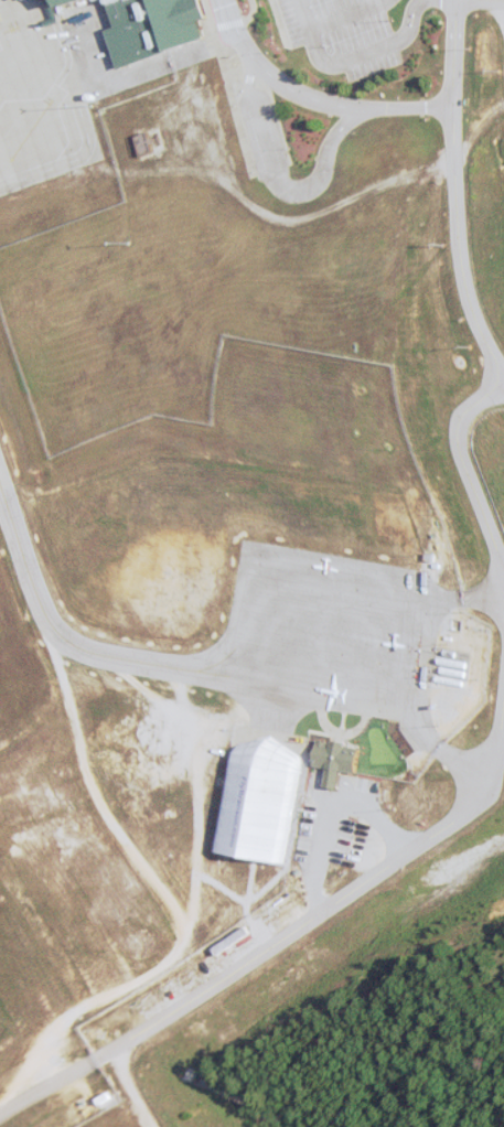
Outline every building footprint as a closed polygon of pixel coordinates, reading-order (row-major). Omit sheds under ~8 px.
[(98,29),(89,0),(185,0),(192,21),(184,24),(189,39),(104,69),(89,32),(98,29)] [(296,740),(339,748),(334,774),(320,772),(318,790),(303,787),(307,769),(291,766),(296,740)] [(206,752),(250,754),(281,765),(264,867),(189,850),(206,752)]
